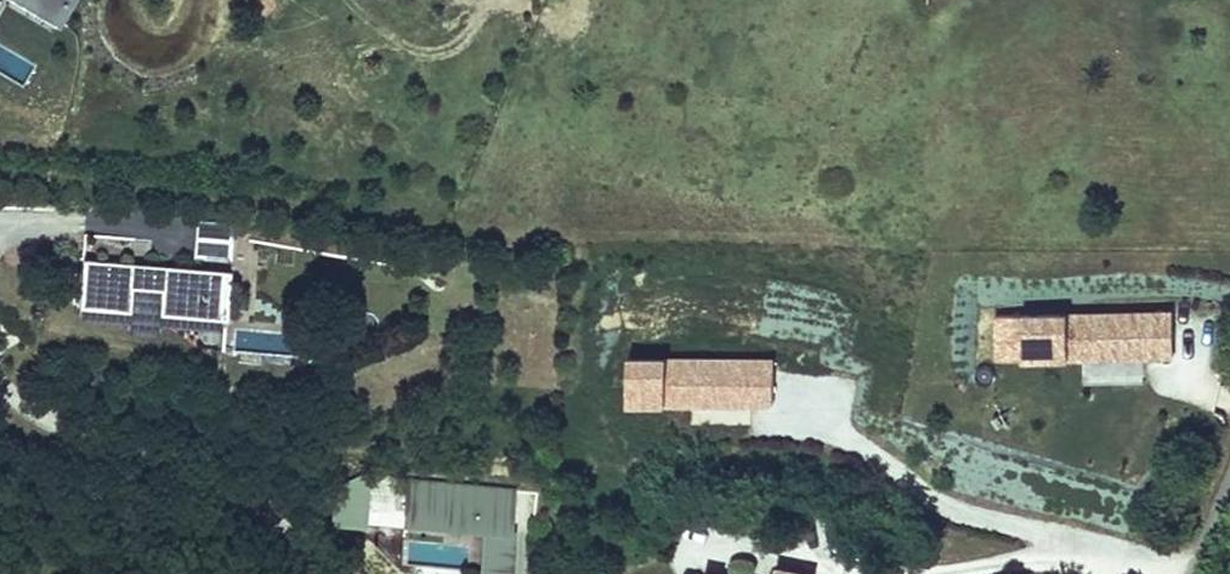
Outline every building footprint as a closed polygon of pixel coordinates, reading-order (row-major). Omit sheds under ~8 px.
[(60,30),(78,0),(7,0),(60,30)] [(197,218),(190,257),(225,263),(231,225),(197,218)] [(224,266),(77,253),(72,300),(220,313),(224,266)] [(763,300),(759,335),(791,339),(796,304),(763,300)] [(1023,314),(1023,361),(1169,361),(1169,314),(1023,314)] [(626,360),(625,405),(766,406),(767,361),(626,360)] [(512,485),(408,477),(405,515),(441,518),(441,512),(471,514),(470,520),(488,522),(484,570),(509,572),(512,532),(508,531),(512,485)] [(808,571),(770,563),(767,573),(808,573),(808,571)]
